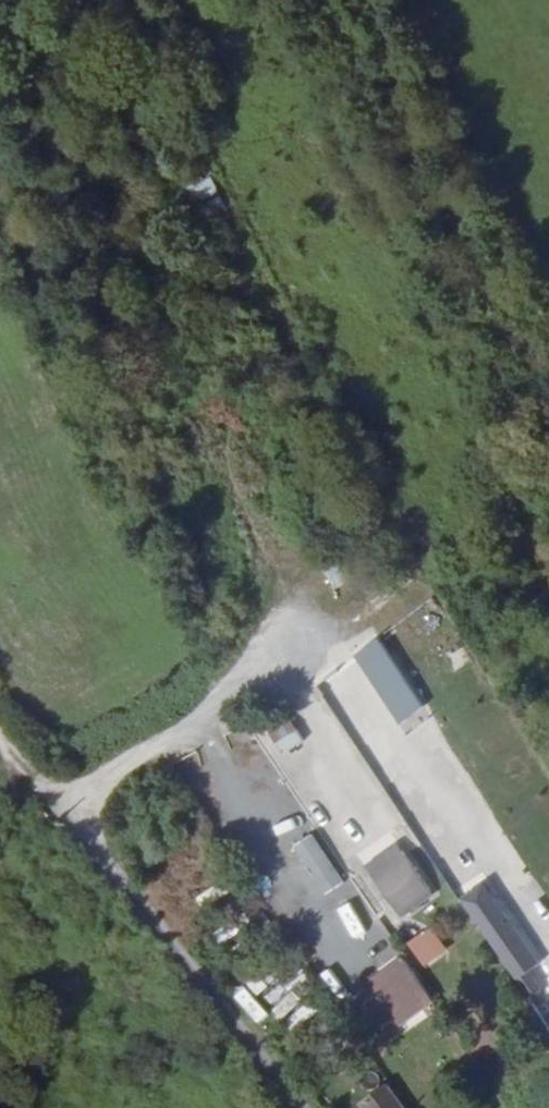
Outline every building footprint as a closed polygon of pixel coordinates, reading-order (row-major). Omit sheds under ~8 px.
[(210,178),(190,185),(196,200),(216,193),(210,178)] [(538,327),(523,334),(530,347),(544,341),(538,327)] [(350,653),(402,735),(428,718),(375,636),(350,653)] [(264,731),(280,756),(303,741),(287,716),(264,731)] [(396,840),(360,865),(398,920),(434,895),(396,840)] [(453,894),(513,980),(543,959),(483,873),(453,894)] [(404,943),(422,968),(446,951),(428,926),(404,943)] [(364,978),(392,1028),(430,1006),(402,956),(364,978)] [(276,1023),(298,1006),(287,993),(266,1010),(276,1023)] [(390,1082),(362,1103),(366,1107),(410,1107),(390,1082)]
